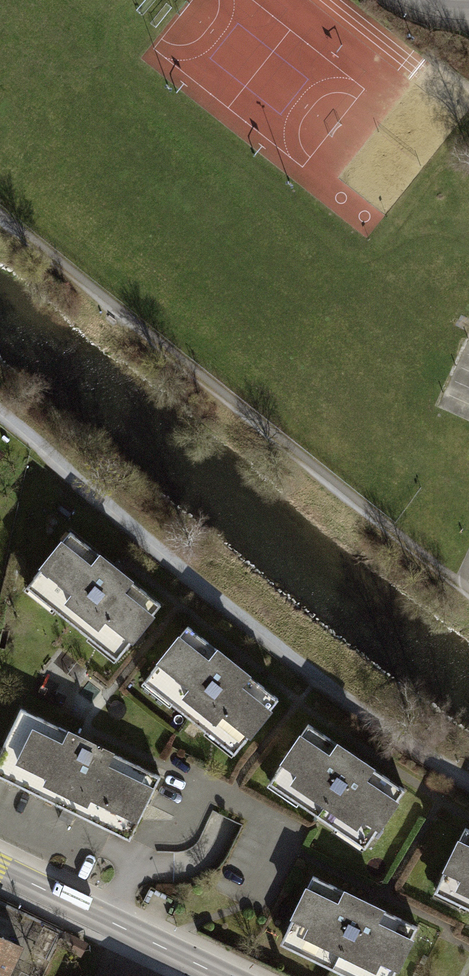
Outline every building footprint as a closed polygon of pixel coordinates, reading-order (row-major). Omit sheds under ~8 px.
[(69,528),(25,583),(119,658),(163,603),(121,569),(69,528)] [(239,664),(187,622),(140,681),(231,754),(278,694),(239,664)] [(88,713),(105,697),(84,673),(66,688),(88,713)] [(20,707),(0,748),(0,775),(70,808),(130,837),(160,774),(20,707)] [(363,755),(308,718),(265,783),(366,851),(410,786),(363,755)] [(461,826),(429,892),(468,911),(468,830),(461,826)] [(313,874),(280,942),(351,975),(394,975),(418,924),(368,900),(313,874)] [(19,945),(0,936),(0,975),(4,975),(19,945)]
